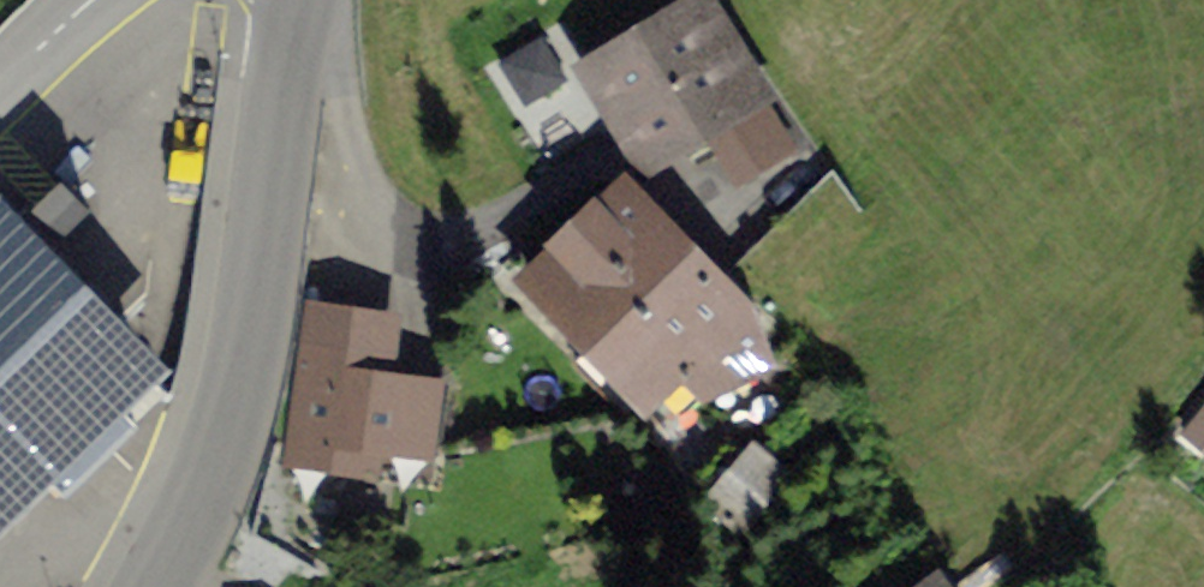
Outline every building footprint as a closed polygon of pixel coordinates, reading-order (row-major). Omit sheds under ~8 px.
[(704,6),(585,81),(646,178),(705,141),(765,104),(704,6)] [(152,92),(0,238),(0,445),(48,495),(171,378),(57,260),(191,132),(152,92)] [(794,149),(765,104),(705,141),(734,187),(794,149)] [(622,198),(527,291),(647,413),(743,320),(622,198)] [(393,355),(314,346),(300,462),(380,471),(393,355)] [(1185,444),(1203,461),(1203,423),(1185,444)]
